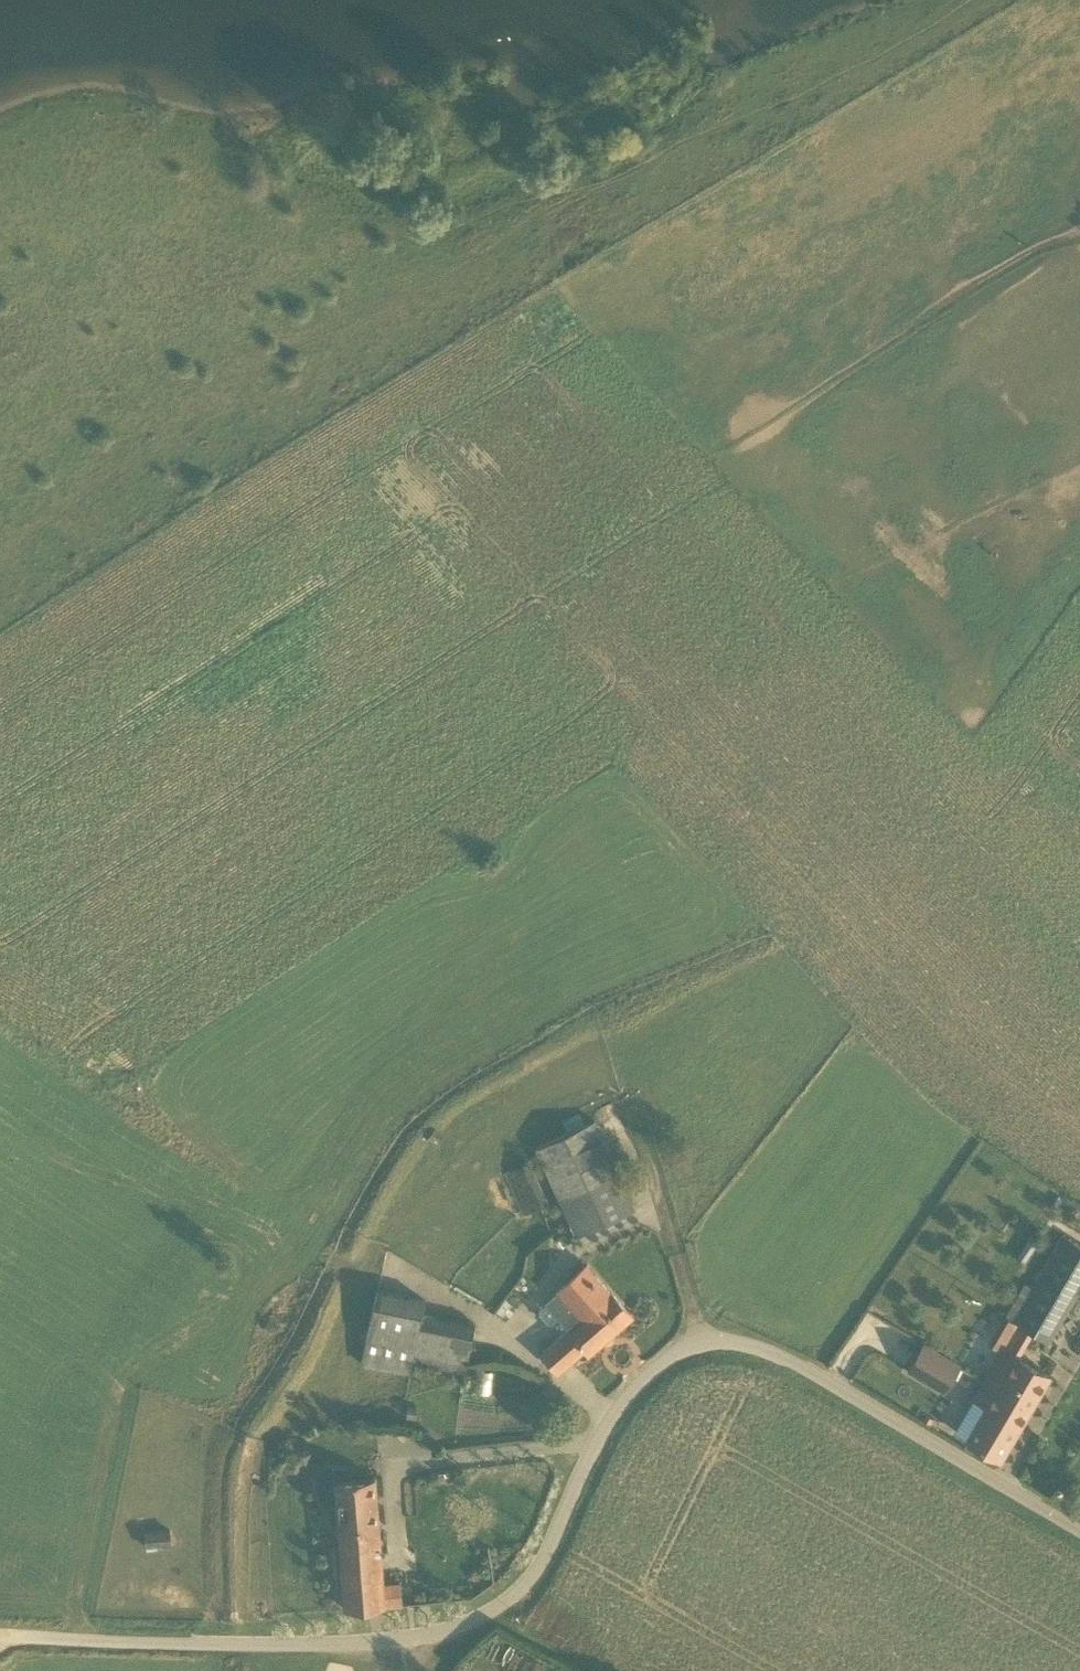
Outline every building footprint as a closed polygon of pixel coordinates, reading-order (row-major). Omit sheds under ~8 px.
[(537,1149),(577,1235),(635,1208),(596,1122),(537,1149)] [(435,1127),(426,1138),(436,1145),(444,1135),(435,1127)] [(505,1171),(524,1212),(548,1201),(530,1160),(505,1171)] [(1005,1348),(985,1381),(1020,1401),(1009,1419),(1020,1426),(1050,1376),(1020,1357),(1034,1333),(1050,1342),(1079,1291),(1079,1244),(1064,1234),(1033,1287),(1026,1283),(1010,1310),(1017,1314),(1013,1320),(1019,1324),(1005,1348)] [(542,1352),(559,1372),(585,1349),(590,1354),(633,1316),(611,1292),(587,1264),(545,1301),(569,1329),(542,1352)] [(375,1287),(361,1363),(409,1372),(412,1359),(464,1370),(475,1320),(423,1308),(425,1298),(375,1287)] [(960,1364),(923,1342),(907,1370),(944,1392),(960,1364)] [(959,1387),(972,1394),(979,1381),(966,1374),(959,1387)] [(975,1399),(987,1406),(967,1440),(1000,1459),(1020,1426),(1009,1419),(1020,1401),(985,1381),(975,1399)] [(556,1390),(545,1383),(540,1391),(551,1398),(556,1390)] [(416,1415),(417,1406),(407,1405),(406,1417),(416,1419),(416,1415)] [(926,1413),(923,1419),(935,1427),(939,1420),(926,1413)] [(383,1582),(375,1477),(331,1481),(341,1610),(401,1605),(399,1581),(383,1582)] [(170,1527),(145,1529),(147,1549),(172,1547),(170,1527)]
